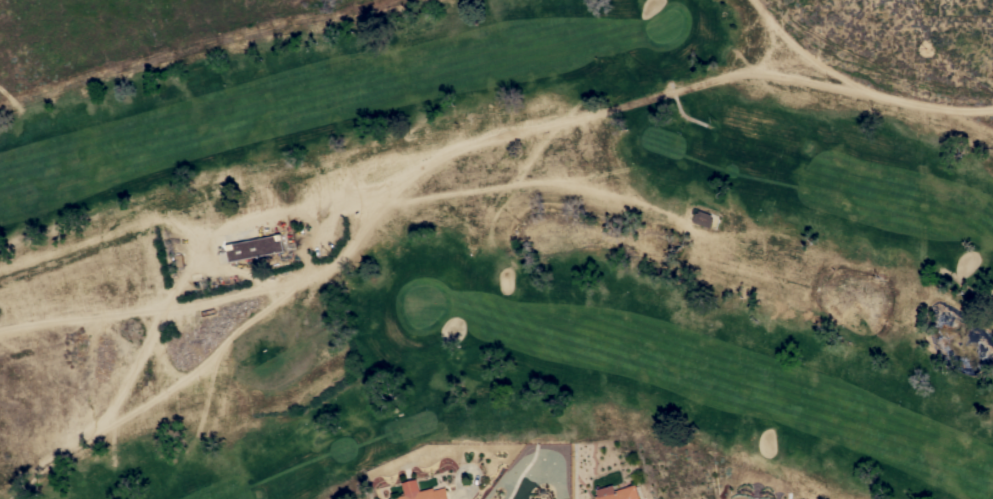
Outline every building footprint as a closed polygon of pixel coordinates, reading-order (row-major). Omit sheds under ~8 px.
[(696,212),(698,213),(699,210),(712,214),(711,218),(713,218),(710,227),(693,221),(696,212)] [(281,234),(284,251),(230,261),(227,245),(281,234)] [(446,487),(449,498),(389,498),(393,497),(392,494),(398,492),(399,496),(405,494),(402,482),(417,478),(420,491),(434,487),(435,490),(446,487)] [(636,484),(640,498),(596,498),(595,496),(598,495),(596,489),(613,484),(615,490),(636,484)]
